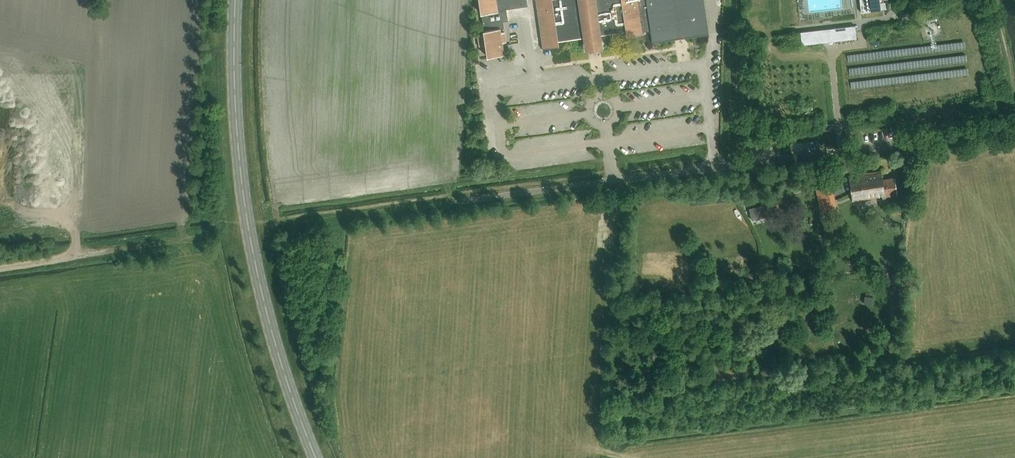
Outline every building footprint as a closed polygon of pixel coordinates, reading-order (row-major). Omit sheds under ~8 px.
[(504,32),(501,32),(500,29),(504,28),(503,21),(508,21),(506,9),(528,6),(527,0),(479,0),(481,13),(484,35),(476,36),(478,46),(486,45),(488,57),(504,55),(502,43),(506,42),(504,32)] [(543,49),(558,47),(558,41),(584,37),(586,52),(602,49),(600,35),(626,31),(627,37),(642,34),(642,32),(652,30),(653,42),(707,34),(702,0),(536,0),(543,49)] [(880,0),(859,0),(861,13),(887,10),(886,2),(881,2),(880,0)] [(857,39),(855,26),(835,28),(837,41),(857,39)] [(820,30),(800,32),(802,45),(822,43),(820,30)] [(824,32),(826,42),(832,41),(831,31),(824,32)] [(885,196),(885,198),(897,196),(894,178),(882,180),(881,172),(849,177),(852,201),(885,196)] [(837,212),(832,187),(821,189),(816,190),(817,195),(819,208),(821,215),(825,214),(837,212)] [(750,220),(770,216),(768,205),(748,209),(750,220)]
